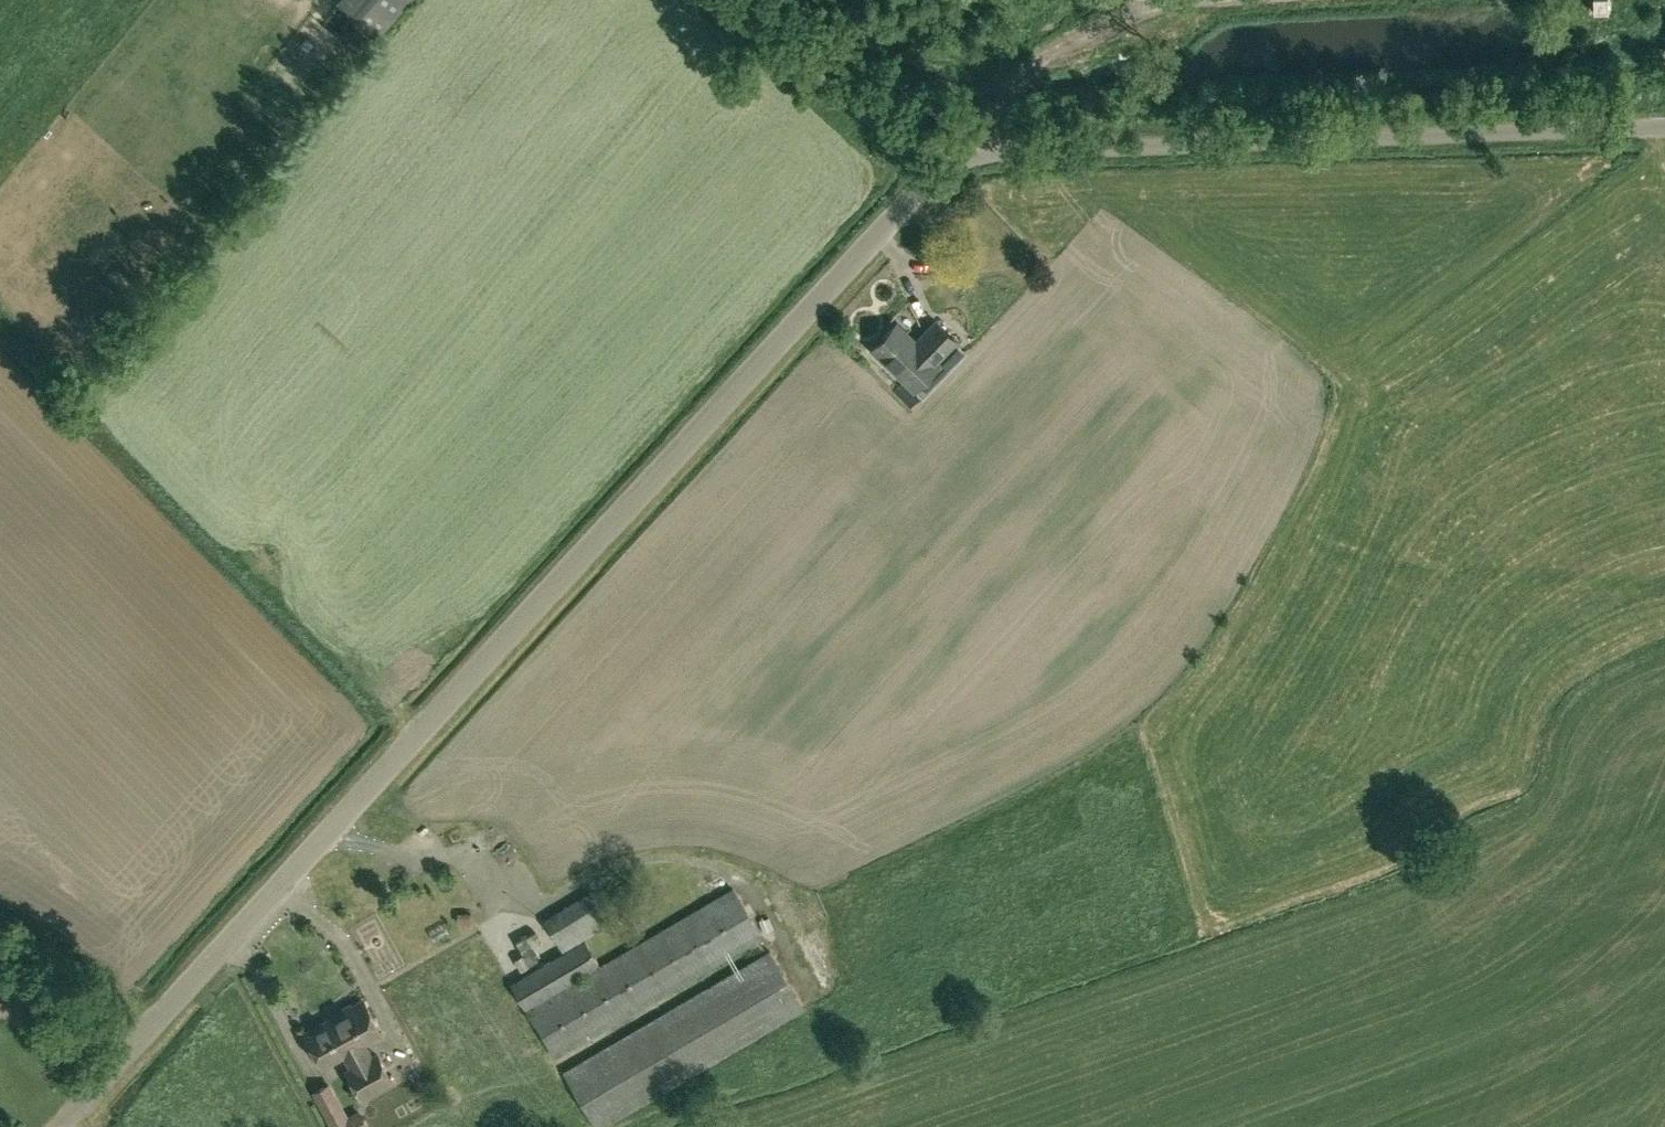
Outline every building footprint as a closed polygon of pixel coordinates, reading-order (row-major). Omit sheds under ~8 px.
[(337,0),(377,35),(408,0),(338,0),(337,0)] [(872,348),(914,389),(939,364),(936,361),(957,340),(936,320),(924,332),(928,335),(919,344),(897,322),(872,348)] [(735,885),(527,1008),(554,1055),(761,934),(735,885)] [(590,889),(544,917),(563,950),(586,936),(609,921),(590,889)] [(563,950),(511,982),(525,1005),(599,959),(586,936),(563,950)] [(804,1007),(769,949),(563,1070),(597,1126),(600,1126),(804,1007)] [(393,1081),(378,1053),(371,1057),(363,1041),(382,1031),(364,999),(352,1005),(351,1003),(335,1012),(338,1017),(328,1023),(326,1019),(305,1031),(323,1063),(346,1050),(355,1066),(347,1070),(362,1097),(393,1081)] [(348,1113),(330,1081),(312,1091),(330,1124),(329,1125),(330,1126),(368,1126),(370,1126),(360,1107),(348,1113)]
